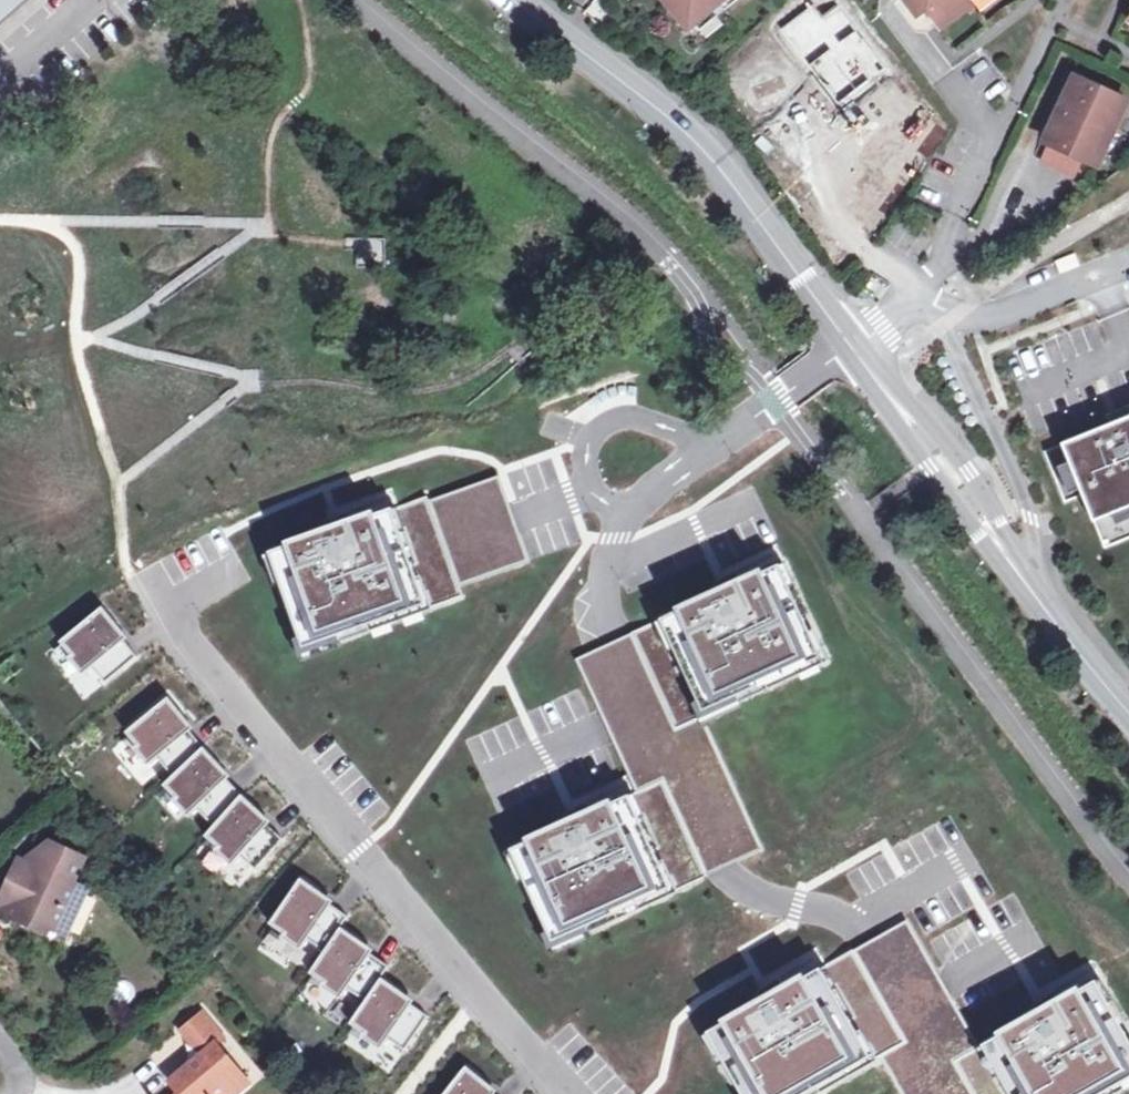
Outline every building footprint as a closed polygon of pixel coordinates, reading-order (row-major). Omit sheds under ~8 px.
[(14,0),(0,0),(0,12),(14,0)] [(687,23),(709,4),(711,7),(719,0),(668,0),(687,23)] [(920,0),(900,0),(913,18),(921,12),(937,34),(973,7),(969,1),(947,16),(941,7),(930,15),(920,0)] [(930,15),(941,7),(947,16),(969,1),(970,0),(920,0),(930,15)] [(792,57),(811,43),(799,26),(804,23),(798,13),(774,30),(792,57)] [(898,52),(887,60),(896,72),(907,63),(898,52)] [(1067,102),(1077,79),(1071,76),(1061,99),(1067,102)] [(864,78),(832,110),(857,134),(853,138),(872,157),(906,119),(864,78)] [(1087,83),(1077,79),(1067,102),(1048,144),(1040,161),(1073,176),(1081,160),(1091,165),(1121,99),(1087,83)] [(828,115),(853,138),(857,134),(832,110),(828,115)] [(1040,161),(1048,144),(1041,141),(1033,158),(1040,161)] [(910,342),(900,348),(910,361),(919,355),(910,342)] [(1061,444),(1093,522),(1128,507),(1128,417),(1061,444)] [(426,498),(353,524),(349,512),(326,523),(329,532),(269,554),(305,653),(462,597),(426,498)] [(827,658),(782,562),(742,583),(737,572),(714,585),(718,593),(631,634),(677,729),(827,658)] [(101,608),(59,643),(84,674),(90,668),(104,684),(136,658),(113,630),(117,627),(101,608)] [(202,748),(179,720),(183,717),(167,698),(125,733),(150,764),(156,759),(172,777),(162,786),(190,815),(196,809),(213,827),(204,837),(233,863),(239,857),(255,871),(282,840),(255,816),(258,812),(240,796),(216,769),(220,766),(202,748)] [(665,778),(594,811),(589,800),(566,812),(571,822),(513,848),(558,944),(709,874),(665,778)] [(32,866),(20,860),(0,903),(0,912),(14,919),(17,912),(65,934),(85,891),(69,883),(83,854),(45,837),(32,866)] [(320,893),(300,879),(269,925),(302,947),(306,940),(324,952),(309,974),(342,996),(346,989),(365,1002),(349,1024),(382,1047),(387,1040),(404,1052),(427,1017),(398,997),(400,993),(380,979),(388,967),(357,946),(360,942),(340,928),(347,918),(317,897),(320,893)] [(856,947),(788,986),(782,975),(761,990),(766,999),(711,1030),(748,1093),(813,1093),(909,1039),(856,947)] [(1103,974),(1063,997),(1058,986),(1037,1000),(1041,1009),(958,1057),(979,1093),(1106,1093),(1128,1081),(1128,1020),(1103,974)] [(181,1030),(190,1041),(212,1022),(203,1012),(181,1030)] [(190,1041),(200,1055),(170,1081),(179,1092),(177,1093),(233,1093),(247,1082),(216,1044),(224,1038),(212,1022),(190,1041)] [(469,1066),(447,1093),(497,1093),(485,1085),(488,1081),(469,1066)]
